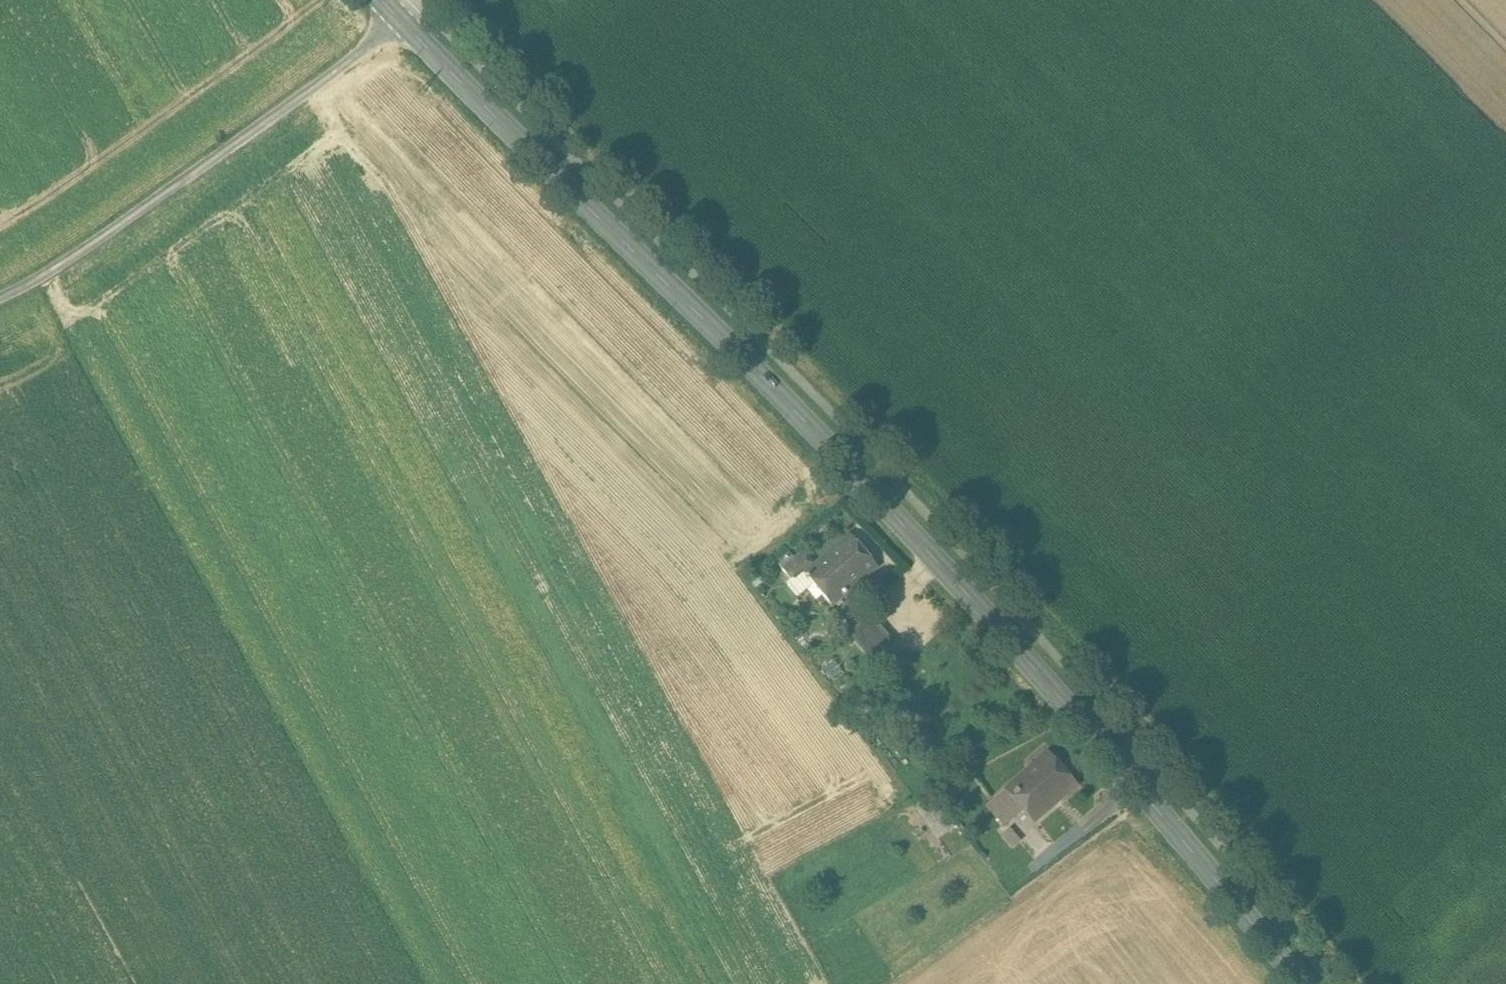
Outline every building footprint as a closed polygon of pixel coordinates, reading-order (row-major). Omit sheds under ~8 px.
[(878,568),(850,534),(815,564),(805,573),(833,606),(878,568)] [(803,551),(783,568),(794,582),(805,573),(815,564),(803,551)] [(895,645),(871,617),(851,634),(875,662),(895,645)] [(1075,786),(1048,755),(1024,776),(1036,790),(1040,786),(1055,803),(1075,786)] [(1036,790),(1024,776),(1008,789),(1018,800),(1035,820),(1055,803),(1040,786),(1036,790)] [(1008,789),(993,802),(1003,813),(1018,800),(1008,789)]
